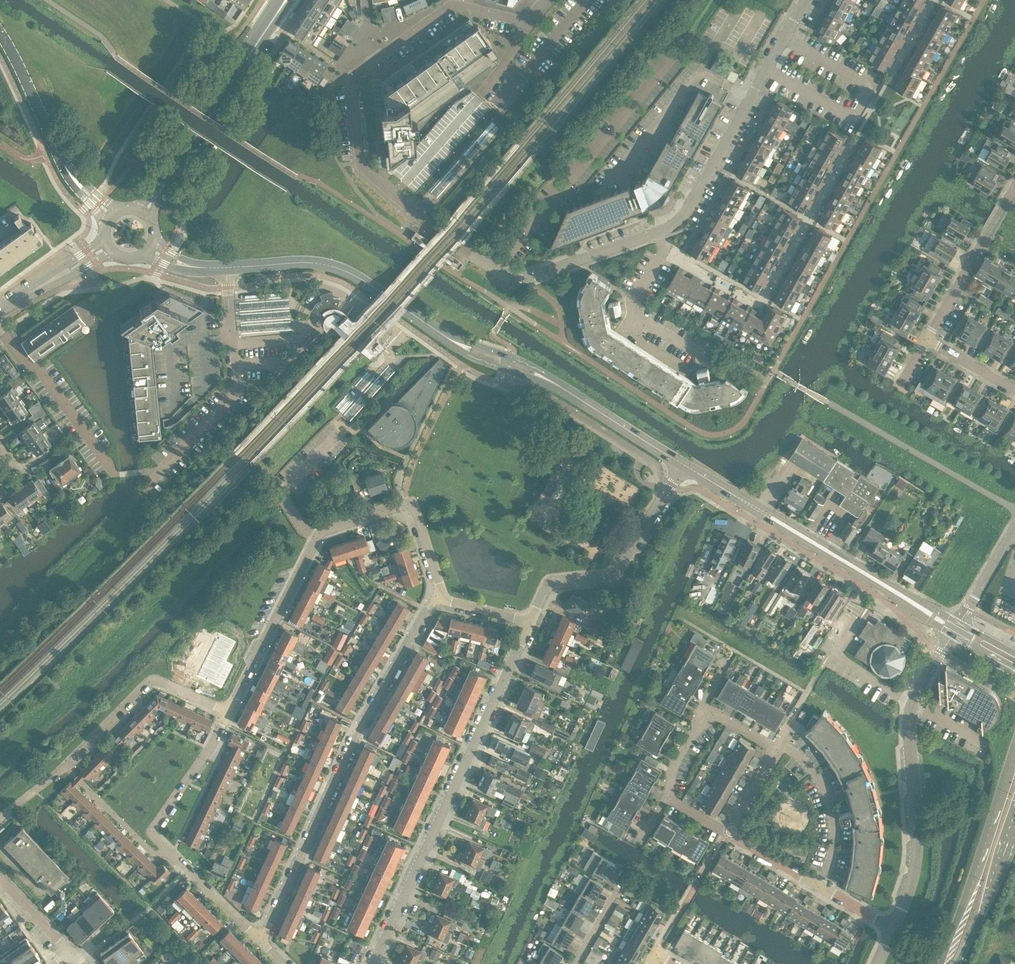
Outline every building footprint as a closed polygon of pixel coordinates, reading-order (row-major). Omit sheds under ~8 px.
[(337,6),(329,0),(312,0),(313,2),(312,3),(331,15),(337,6)] [(426,0),(417,0),(404,6),(408,14),(428,5),(426,0)] [(830,13),(844,21),(849,12),(830,0),(827,5),(833,8),(830,13)] [(830,0),(849,12),(853,14),(859,5),(854,3),(850,0),(830,0)] [(911,0),(901,0),(899,5),(915,14),(918,9),(921,11),(923,7),(911,0)] [(325,25),(331,15),(312,3),(310,7),(309,9),(306,9),(307,12),(306,13),(325,25)] [(936,14),(952,23),(958,14),(952,11),(952,10),(951,9),(951,8),(945,5),(944,6),(938,3),(936,7),(939,9),(936,14)] [(915,14),(899,5),(893,14),(913,25),(915,21),(912,19),(915,14)] [(319,34),(325,25),(306,13),(303,18),(300,19),(300,22),(319,34)] [(819,19),(843,32),(839,30),(844,21),(830,13),(827,18),(822,15),(819,19)] [(913,25),(893,14),(888,23),(904,32),(907,27),(911,29),(913,25)] [(928,21),(947,32),(952,23),(936,14),(933,19),(930,17),(928,21)] [(473,92),(454,106),(414,146),(413,131),(417,130),(416,121),(467,84),(466,84),(496,62),(492,56),(497,52),(477,25),(475,26),(469,17),(380,81),(382,101),(384,101),(385,110),(379,111),(381,131),(382,131),(385,131),(388,159),(389,158),(390,166),(391,170),(387,172),(391,176),(393,174),(415,194),(435,171),(491,108),(473,92)] [(819,31),(821,32),(828,36),(835,40),(843,32),(819,19),(817,23),(822,26),(819,31)] [(926,32),(942,42),(947,32),(928,21),(925,26),(929,27),(926,32)] [(312,44),(319,34),(300,22),(296,27),(294,28),(294,31),(294,32),(312,44)] [(904,32),(888,23),(883,32),(903,44),(905,39),(901,37),(904,32)] [(824,42),(826,39),(828,36),(821,32),(818,39),(824,42)] [(903,44),(883,32),(878,42),(894,51),(897,46),(900,48),(903,44)] [(917,40),(937,51),(942,42),(926,32),(923,37),(920,35),(917,40)] [(277,57),(287,63),(298,46),(300,43),(296,41),(295,44),(288,40),(277,57)] [(915,51),(932,60),(937,51),(917,40),(915,44),(918,46),(915,51)] [(894,51),(878,42),(873,51),(892,62),(895,58),(891,56),(894,51)] [(287,63),(296,70),(308,52),(309,50),(306,47),(304,50),(298,46),(287,63)] [(890,66),(892,62),(873,51),(869,49),(864,58),(873,63),(873,64),(874,65),(874,66),(880,69),(881,68),(883,69),(886,64),(890,66)] [(907,58),(926,69),(932,60),(915,51),(913,56),(909,54),(907,58)] [(314,56),(308,52),(296,70),(306,76),(317,59),(319,56),(316,54),(314,56)] [(905,69),(921,78),(926,69),(907,58),(904,62),(908,64),(905,69)] [(316,82),(329,62),(325,60),(323,63),(317,59),(306,76),(316,82)] [(896,76),(916,87),(921,78),(905,69),(902,74),(899,72),(896,76)] [(727,79),(734,82),(739,74),(732,70),(727,79)] [(896,76),(894,80),(897,82),(894,87),(897,89),(896,91),(904,95),(904,94),(906,95),(906,94),(911,97),(916,87),(896,76)] [(319,83),(324,86),(328,80),(324,77),(319,83)] [(551,248),(627,219),(626,216),(663,201),(690,154),(693,156),(722,104),(698,91),(670,142),(667,140),(646,178),(645,178),(643,180),(643,181),(568,209),(550,248),(551,248)] [(769,108),(788,119),(794,109),(780,101),(777,106),(771,103),(769,108)] [(769,120),(783,128),(788,119),(769,108),(766,112),(772,115),(769,120)] [(1006,119),(1002,126),(1002,127),(1003,128),(998,136),(1014,146),(1014,124),(1006,119)] [(758,126),(778,137),(783,128),(769,120),(766,125),(761,122),(758,126)] [(759,138),(773,146),(778,137),(758,126),(756,130),(762,133),(759,138)] [(834,132),(828,129),(823,138),(843,150),(845,145),(839,142),(842,137),(842,136),(834,132)] [(748,144),(768,155),(773,146),(759,138),(756,143),(750,140),(748,144)] [(843,150),(823,138),(818,147),(832,156),(835,151),(840,154),(843,150)] [(983,146),(977,157),(994,167),(998,170),(1000,167),(1003,168),(1012,152),(993,141),(987,138),(983,146)] [(857,146),(877,157),(882,148),(878,145),(878,144),(869,139),(868,140),(865,145),(859,141),(857,146)] [(748,156),(762,164),(768,155),(748,144),(746,148),(751,151),(748,156)] [(829,160),(832,156),(818,147),(813,145),(808,154),(829,166),(832,168),(835,164),(829,160)] [(857,158),(871,166),(877,157),(857,146),(855,150),(860,153),(857,158)] [(832,168),(829,166),(808,154),(803,163),(808,166),(821,174),(824,169),(830,172),(832,168)] [(978,158),(971,154),(968,159),(975,164),(978,158)] [(738,162),(757,174),(762,164),(748,156),(746,161),(740,158),(738,162)] [(847,164),(866,175),(871,166),(857,158),(855,163),(849,160),(847,164)] [(757,174),(738,162),(735,167),(741,170),(738,175),(752,183),(757,174)] [(821,174),(808,166),(803,163),(798,172),(802,175),(822,186),(824,182),(819,179),(821,174)] [(976,173),(977,174),(972,182),(983,188),(980,193),(987,196),(1000,174),(980,163),(976,170),(976,173)] [(866,175),(847,164),(844,168),(850,171),(847,176),(861,184),(866,175)] [(822,186),(802,175),(797,184),(811,192),(814,187),(819,190),(822,186)] [(836,182),(856,193),(861,184),(847,176),(844,181),(839,178),(836,182)] [(724,187),(743,198),(749,189),(735,180),(732,186),(726,182),(724,187)] [(837,195),(851,203),(856,193),(836,182),(834,186),(839,190),(837,195)] [(811,192),(797,184),(792,193),(811,204),(814,200),(808,197),(811,192)] [(743,198),(724,187),(721,191),(727,194),(724,199),(738,207),(743,198)] [(811,204),(792,193),(787,202),(792,206),(800,211),(800,210),(801,211),(804,205),(809,209),(811,204)] [(826,201),(845,212),(851,203),(837,195),(834,199),(828,196),(826,201)] [(738,207),(724,199),(721,204),(716,201),(713,205),(733,216),(738,207)] [(826,213),(840,221),(845,212),(826,201),(823,205),(829,208),(826,213)] [(714,217),(728,225),(733,216),(713,205),(711,209),(717,212),(714,217)] [(789,211),(779,206),(773,215),(778,217),(778,218),(798,229),(800,224),(795,221),(797,216),(798,214),(791,211),(791,212),(789,211)] [(840,221),(826,213),(823,218),(818,215),(815,219),(822,222),(821,223),(829,227),(835,230),(840,221)] [(24,222),(19,215),(14,218),(22,229),(0,245),(0,270),(42,239),(36,230),(37,229),(35,227),(35,228),(31,223),(27,225),(24,222)] [(945,224),(941,231),(960,242),(970,226),(972,222),(963,217),(961,221),(952,216),(947,224),(946,224),(945,224)] [(703,223),(723,234),(728,225),(714,217),(711,222),(706,219),(703,223)] [(773,227),(787,235),(790,230),(795,233),(798,229),(778,218),(773,227)] [(701,227),(706,231),(703,235),(718,243),(723,246),(728,237),(723,234),(703,223),(701,227)] [(826,232),(819,228),(818,228),(812,225),(810,229),(815,232),(812,237),(826,245),(832,236),(826,233),(826,232)] [(768,236),(787,247),(790,243),(784,240),(787,235),(773,227),(768,236)] [(693,241),(712,253),(718,243),(703,235),(701,240),(695,237),(693,241)] [(762,245),(777,253),(779,248),(785,251),(787,247),(768,236),(762,245)] [(826,245),(812,237),(810,242),(804,239),(802,243),(821,254),(826,245)] [(948,264),(957,247),(940,237),(935,246),(934,245),(932,245),(928,252),(948,264)] [(693,241),(690,246),(696,249),(693,254),(707,262),(712,253),(693,241)] [(821,254),(802,243),(799,247),(805,251),(802,255),(816,263),(821,254)] [(777,265),(779,261),(774,258),(777,253),(762,245),(757,254),(777,265)] [(752,263),(766,271),(769,266),(774,269),(777,265),(757,254),(752,263)] [(816,263),(802,255),(799,260),(794,257),(791,261),(811,272),(816,263)] [(985,279),(995,261),(986,256),(976,273),(985,279)] [(918,274),(936,284),(945,269),(925,258),(921,265),(922,266),(923,267),(918,274)] [(811,272),(791,261),(789,266),(794,269),(792,274),(806,282),(811,272)] [(1005,267),(995,261),(985,279),(983,283),(992,288),(995,284),(1005,267)] [(767,283),(769,279),(763,276),(766,271),(752,263),(747,272),(767,283)] [(683,269),(679,267),(679,266),(665,290),(675,296),(685,277),(680,274),(683,269)] [(995,284),(1004,289),(1014,272),(1005,267),(995,284)] [(755,289),(756,290),(759,285),(764,288),(767,283),(747,272),(742,282),(747,285),(749,286),(748,287),(754,291),(755,289)] [(1013,295),(1014,292),(1014,273),(1014,272),(1004,289),(1013,295)] [(687,407),(691,408),(694,409),(701,409),(730,403),(733,402),(739,398),(744,393),(745,392),(725,379),(711,383),(707,367),(697,370),(700,385),(696,386),(608,329),(605,314),(620,311),(618,300),(602,304),(602,299),(610,287),(591,274),(583,287),(581,290),(580,295),(580,296),(580,302),(580,303),(586,333),(586,335),(589,341),(590,343),(593,346),(598,350),(600,351),(683,405),(687,407)] [(806,282),(792,274),(789,279),(783,275),(781,280),(801,291),(806,282)] [(936,284),(918,274),(914,282),(913,281),(911,282),(907,289),(927,300),(936,284)] [(697,277),(694,275),(693,275),(690,280),(685,277),(675,296),(684,301),(697,277)] [(693,306),(695,302),(703,288),(698,285),(702,279),(697,277),(684,301),(693,306)] [(781,280),(778,284),(784,287),(781,292),(795,300),(801,291),(781,280)] [(716,287),(711,285),(708,290),(703,288),(695,302),(705,307),(716,287)] [(974,289),(969,286),(968,286),(966,290),(972,294),(974,289)] [(705,307),(714,312),(722,298),(717,295),(720,290),(716,287),(705,307)] [(131,315),(120,323),(123,325),(122,326),(133,443),(162,440),(165,436),(164,429),(165,429),(164,422),(164,418),(163,418),(157,360),(160,360),(158,337),(160,335),(161,336),(169,331),(170,333),(178,327),(178,326),(204,308),(169,292),(160,299),(156,298),(140,309),(139,309),(141,312),(133,318),(131,315)] [(327,293),(320,295),(322,300),(319,302),(316,304),(314,307),(311,310),(321,315),(322,313),(324,312),(326,310),(328,309),(331,308),(333,308),(336,308),(337,308),(339,298),(338,298),(333,297),(333,292),(327,293)] [(777,302),(776,302),(784,307),(784,306),(790,309),(795,300),(781,292),(778,297),(773,294),(770,298),(777,302)] [(985,301),(987,297),(981,293),(978,298),(985,301)] [(902,303),(897,311),(915,321),(924,305),(904,294),(900,301),(901,302),(902,303)] [(730,295),(726,301),(722,298),(714,312),(711,316),(720,321),(723,317),(734,298),(730,295)] [(987,297),(985,301),(991,305),(993,300),(987,297)] [(734,298),(723,317),(732,322),(740,308),(735,306),(738,300),(734,298)] [(767,316),(782,324),(787,315),(787,314),(773,307),(767,304),(765,308),(770,311),(767,316)] [(748,306),(745,311),(740,308),(732,322),(730,327),(739,332),(752,308),(748,306)] [(84,323),(74,309),(72,307),(23,343),(34,359),(63,339),(64,341),(68,338),(67,336),(84,323)] [(998,307),(996,310),(996,311),(1002,315),(1004,310),(998,307)] [(752,308),(739,332),(748,337),(758,319),(753,316),(756,311),(752,308)] [(1008,318),(1009,317),(1010,314),(1004,310),(1002,315),(1008,318)] [(906,336),(915,321),(897,311),(893,318),(892,318),(890,318),(886,325),(906,336)] [(966,339),(977,320),(964,313),(953,332),(966,339)] [(342,335),(351,325),(356,319),(356,318),(352,319),(347,314),(344,317),(343,318),(341,315),(331,325),(332,326),(342,335)] [(764,322),(769,340),(773,339),(782,324),(767,316),(764,322)] [(758,319),(748,337),(757,343),(764,341),(765,341),(769,340),(764,322),(758,319)] [(979,347),(990,328),(977,320),(966,339),(979,347)] [(992,354),(1003,335),(990,328),(979,347),(992,354)] [(881,339),(876,347),(894,357),(903,342),(883,330),(879,337),(880,339),(881,339)] [(378,340),(378,335),(364,349),(363,351),(373,360),(375,358),(381,352),(383,350),(380,348),(381,347),(383,344),(378,340)] [(992,354),(1005,362),(1014,345),(1014,342),(1003,335),(992,354)] [(1005,362),(1014,367),(1014,345),(1005,362)] [(894,357),(876,347),(872,355),(871,354),(869,355),(865,361),(885,373),(894,357)] [(13,366),(5,354),(0,357),(0,369),(3,373),(13,366)] [(379,439),(380,439),(381,440),(384,442),(387,444),(391,444),(394,445),(398,444),(402,444),(405,442),(408,440),(411,437),(413,434),(414,431),(447,366),(439,359),(439,358),(395,403),(384,414),(383,412),(382,411),(367,427),(379,439)] [(924,392),(933,398),(947,373),(934,366),(923,385),(927,387),(924,392)] [(13,368),(9,370),(15,378),(19,375),(13,368)] [(948,400),(949,400),(960,381),(947,373),(933,398),(945,405),(948,400)] [(15,387),(24,380),(20,374),(15,378),(9,382),(13,387),(11,388),(0,396),(0,404),(5,410),(19,400),(15,394),(19,392),(15,387)] [(962,407),(973,388),(960,381),(949,400),(962,407)] [(975,415),(986,396),(973,388),(962,407),(975,415)] [(975,415),(988,422),(999,403),(986,396),(975,415)] [(28,412),(19,400),(5,410),(13,422),(28,412)] [(32,414),(33,415),(43,407),(39,401),(28,409),(32,414)] [(1012,411),(999,403),(988,422),(1001,430),(1012,411)] [(49,427),(42,417),(48,413),(43,407),(33,415),(32,414),(26,419),(30,424),(20,431),(28,443),(43,432),(42,432),(49,427)] [(1014,435),(1014,413),(1012,411),(1001,430),(1014,437),(1014,435)] [(51,444),(43,432),(28,443),(36,454),(51,444)] [(52,441),(56,447),(67,440),(62,434),(52,441)] [(789,458),(823,479),(835,459),(802,438),(789,458)] [(75,458),(69,454),(64,458),(63,458),(55,464),(55,465),(50,468),(52,475),(52,474),(54,474),(57,478),(61,483),(65,481),(73,487),(81,486),(85,477),(81,474),(80,474),(78,471),(80,469),(76,463),(73,460),(74,458),(75,458)] [(835,459),(823,479),(824,480),(821,485),(825,488),(828,483),(839,490),(852,469),(837,459),(836,460),(835,459)] [(879,486),(852,469),(839,490),(846,494),(840,503),(858,515),(865,503),(867,505),(879,486)] [(367,485),(370,493),(387,487),(382,472),(365,478),(366,479),(359,482),(356,474),(351,476),(355,489),(367,485)] [(96,483),(100,488),(105,485),(99,476),(96,478),(96,483)] [(791,505),(807,480),(802,477),(795,488),(793,486),(784,501),(791,505)] [(21,488),(30,501),(41,493),(43,495),(48,492),(39,478),(34,482),(32,479),(21,488)] [(552,497),(559,486),(550,480),(546,488),(544,491),(545,493),(552,497)] [(807,480),(791,505),(799,510),(808,496),(805,494),(812,483),(807,480)] [(30,501),(21,488),(11,495),(13,497),(8,501),(10,504),(17,514),(22,510),(21,508),(30,501)] [(322,501),(325,497),(320,492),(316,496),(322,501)] [(812,516),(814,517),(827,498),(817,492),(805,512),(809,514),(809,516),(811,517),(812,516)] [(145,509),(151,503),(147,499),(141,505),(145,509)] [(10,504),(5,507),(1,502),(0,502),(0,523),(1,524),(11,516),(13,517),(17,514),(10,504)] [(849,520),(840,534),(842,536),(846,539),(846,538),(850,540),(868,512),(863,509),(858,518),(857,517),(853,523),(849,520)] [(404,526),(401,525),(393,520),(387,532),(389,533),(395,550),(401,547),(398,538),(404,526)] [(882,541),(886,535),(871,526),(865,537),(872,541),(871,543),(876,546),(871,554),(882,561),(891,547),(882,541)] [(736,546),(734,545),(737,538),(725,532),(717,549),(715,548),(712,555),(714,556),(711,562),(723,568),(731,551),(733,552),(736,546)] [(352,539),(357,552),(369,549),(370,551),(376,549),(372,538),(366,540),(364,535),(352,539)] [(385,535),(375,543),(382,552),(392,545),(385,535)] [(342,543),(346,556),(357,552),(352,539),(342,543)] [(738,560),(740,561),(738,564),(739,566),(745,569),(747,569),(749,565),(751,566),(760,546),(748,540),(738,560)] [(919,547),(904,571),(906,572),(917,579),(918,578),(922,571),(926,564),(933,568),(943,552),(935,548),(923,540),(919,547)] [(329,558),(332,562),(334,559),(334,560),(346,556),(342,543),(330,547),(331,552),(329,558)] [(397,560),(411,556),(407,546),(401,547),(395,550),(394,550),(397,560)] [(768,568),(767,567),(777,552),(768,546),(752,571),(762,578),(764,575),(766,571),(767,571),(768,568)] [(891,547),(882,561),(895,568),(899,562),(905,565),(912,553),(906,550),(903,554),(891,547)] [(355,559),(357,565),(364,563),(362,556),(355,559)] [(401,573),(415,568),(411,556),(397,560),(401,573)] [(769,577),(778,583),(792,562),(783,556),(769,577)] [(312,574),(324,579),(330,568),(329,568),(332,562),(329,558),(325,565),(318,562),(312,574)] [(357,565),(360,572),(366,570),(364,563),(357,565)] [(798,566),(785,585),(798,593),(810,574),(798,566)] [(415,568),(401,573),(405,585),(419,580),(415,568)] [(378,569),(372,571),(374,577),(380,575),(378,569)] [(324,579),(312,574),(307,584),(319,590),(324,579)] [(738,585),(742,588),(747,580),(743,577),(738,585)] [(819,579),(803,603),(807,606),(811,599),(818,603),(829,586),(819,579)] [(751,590),(757,594),(764,584),(759,580),(751,590)] [(319,590),(307,584),(301,596),(313,601),(319,590)] [(715,604),(722,592),(714,588),(708,600),(715,604)] [(767,599),(772,603),(779,592),(773,589),(767,599)] [(832,608),(835,610),(844,596),(834,589),(819,611),(824,614),(825,611),(829,614),(832,608)] [(322,595),(328,598),(330,593),(325,590),(322,595)] [(723,592),(720,598),(727,601),(729,595),(723,592)] [(328,598),(333,601),(336,596),(330,593),(328,598)] [(313,601),(301,596),(295,607),(307,613),(313,601)] [(584,616),(590,604),(572,596),(567,607),(584,616)] [(391,612),(402,618),(408,608),(397,601),(391,612)] [(307,613),(295,607),(290,618),(301,624),(307,613)] [(791,621),(797,611),(791,607),(785,616),(791,621)] [(798,613),(802,616),(806,610),(802,607),(798,613)] [(749,621),(753,614),(748,611),(744,618),(749,621)] [(385,622),(396,629),(402,618),(391,612),(385,622)] [(558,627),(570,633),(575,621),(563,616),(558,627)] [(459,634),(462,620),(450,617),(449,622),(437,619),(433,627),(426,639),(422,645),(435,652),(439,646),(447,631),(459,634)] [(396,629),(385,622),(381,620),(378,624),(382,627),(379,632),(390,638),(396,629)] [(471,637),(474,623),(462,620),(459,634),(471,637)] [(899,670),(899,671),(902,668),(903,666),(904,664),(905,660),(906,657),(905,654),(905,651),(912,640),(884,622),(882,625),(883,627),(878,628),(878,626),(868,620),(859,634),(866,638),(855,654),(871,664),(872,664),(873,666),(875,668),(877,670),(879,671),(881,673),(882,673),(882,674),(884,675),(887,675),(890,675),(893,674),(896,672),(899,670)] [(595,633),(600,635),(604,627),(591,621),(588,627),(596,631),(595,633)] [(474,623),(471,637),(483,640),(486,626),(474,623)] [(486,626),(483,640),(494,643),(498,629),(486,626)] [(553,636),(565,642),(570,633),(558,627),(553,636)] [(306,645),(295,640),(298,635),(285,628),(280,638),(297,647),(298,646),(303,649),(306,645)] [(340,649),(347,635),(340,631),(333,645),(340,649)] [(373,642),(384,648),(390,638),(379,632),(373,642)] [(218,633),(197,675),(221,687),(233,665),(225,661),(235,641),(218,633)] [(707,669),(708,666),(715,654),(703,647),(707,640),(695,633),(691,640),(696,643),(688,658),(707,669)] [(548,648),(560,654),(565,642),(553,636),(548,648)] [(644,641),(635,637),(620,667),(629,672),(644,641)] [(298,646),(297,647),(280,638),(275,647),(289,654),(291,648),(301,653),(303,649),(298,646)] [(367,654),(377,660),(384,648),(373,642),(367,654)] [(322,659),(331,664),(339,651),(330,646),(322,659)] [(286,659),(289,654),(275,647),(270,656),(284,663),(288,665),(294,668),(296,664),(293,663),(286,659)] [(560,654),(548,648),(542,659),(555,665),(560,654)] [(422,667),(428,657),(417,651),(412,661),(422,667)] [(361,664),(371,670),(377,660),(367,654),(361,664)] [(288,665),(284,663),(270,656),(266,666),(279,673),(282,667),(292,672),(294,668),(288,665)] [(679,672),(698,683),(707,669),(688,658),(679,672)] [(405,673),(416,679),(422,667),(412,661),(405,673)] [(563,685),(557,683),(561,674),(536,663),(530,675),(540,680),(539,682),(547,686),(560,692),(563,685)] [(355,673),(366,679),(371,670),(361,664),(355,673)] [(946,665),(947,681),(947,685),(940,681),(940,676),(939,677),(941,699),(942,699),(941,698),(949,702),(949,704),(950,704),(949,702),(977,717),(978,717),(982,720),(983,729),(984,729),(984,726),(986,725),(989,724),(992,722),(995,719),(996,716),(998,713),(999,710),(999,707),(999,703),(998,700),(997,697),(995,694),(992,691),(989,689),(947,667),(947,665),(946,665)] [(266,666),(265,666),(261,675),(285,687),(287,683),(277,678),(279,673),(266,666)] [(473,705),(486,676),(470,668),(456,698),(473,705)] [(671,687),(690,698),(698,683),(679,672),(671,687)] [(349,683),(359,690),(366,679),(355,673),(349,683)] [(416,679),(405,673),(399,683),(410,689),(416,679)] [(718,696),(728,701),(743,676),(740,674),(736,681),(729,678),(718,696)] [(283,691),(285,687),(261,675),(256,684),(270,691),(273,686),(283,691)] [(746,677),(743,676),(728,701),(737,707),(748,689),(742,685),(746,677)] [(342,695),(353,701),(359,690),(349,683),(342,695)] [(410,689),(399,683),(394,693),(404,699),(410,689)] [(267,696),(270,691),(256,684),(251,694),(275,706),(277,701),(267,696)] [(521,694),(543,704),(545,701),(539,699),(542,692),(525,684),(521,694)] [(748,689),(737,707),(747,712),(762,687),(759,685),(754,692),(748,689)] [(681,712),(690,698),(671,687),(662,701),(681,712)] [(762,687),(747,712),(756,718),(767,700),(760,696),(765,688),(762,687)] [(314,698),(318,701),(323,694),(319,691),(314,698)] [(404,699),(394,693),(387,704),(397,710),(404,699)] [(164,709),(168,699),(156,694),(146,705),(153,712),(159,706),(164,709)] [(275,706),(251,694),(247,703),(260,710),(263,705),(273,710),(275,706)] [(543,704),(521,694),(517,703),(525,707),(523,712),(537,718),(543,704)] [(353,701),(342,695),(336,705),(347,711),(353,701)] [(767,700),(756,718),(765,723),(779,700),(781,697),(778,696),(773,703),(767,700)] [(459,735),(462,727),(473,705),(456,698),(443,727),(459,735)] [(178,715),(182,706),(168,699),(164,709),(163,712),(172,716),(173,713),(178,715)] [(559,704),(568,708),(570,703),(562,699),(559,704)] [(779,700),(765,723),(775,729),(778,724),(781,726),(792,708),(779,700)] [(258,715),(260,710),(247,703),(242,712),(255,719),(265,724),(272,728),(273,724),(265,719),(258,715)] [(397,710),(387,704),(381,714),(392,720),(397,710)] [(155,714),(153,712),(146,705),(135,716),(142,723),(146,719),(148,721),(155,714)] [(192,722),(196,712),(182,706),(178,715),(177,718),(186,722),(187,719),(192,722)] [(207,728),(208,726),(211,719),(196,712),(192,722),(191,725),(200,729),(201,726),(207,728)] [(272,728),(265,724),(255,719),(242,712),(237,722),(250,729),(253,723),(270,731),(272,728)] [(509,722),(531,732),(532,729),(527,727),(529,720),(513,712),(509,722)] [(647,727),(666,738),(675,723),(656,712),(647,727)] [(826,716),(822,713),(819,716),(814,713),(807,725),(810,727),(808,730),(825,748),(839,768),(849,790),(850,794),(853,807),(840,811),(841,820),(842,821),(844,822),(852,820),(851,813),(850,812),(854,810),(855,814),(857,838),(855,862),(848,886),(851,888),(851,891),(850,891),(861,898),(864,893),(868,894),(870,889),(873,890),(879,867),(882,838),(880,810),(875,790),(872,782),(861,755),(844,732),(827,715),(826,716)] [(392,720),(381,714),(375,725),(386,731),(392,720)] [(142,723),(135,716),(124,726),(131,734),(135,730),(138,732),(145,725),(142,723)] [(324,728),(336,734),(341,722),(330,717),(324,728)] [(604,722),(598,719),(585,746),(592,750),(604,722)] [(555,727),(543,721),(540,726),(553,732),(555,727)] [(531,732),(509,722),(504,732),(521,739),(524,733),(529,735),(531,732)] [(386,731),(375,725),(369,735),(372,737),(370,740),(378,745),(386,731)] [(131,734),(124,726),(113,737),(121,745),(124,741),(127,743),(134,736),(131,734)] [(657,752),(666,738),(647,727),(639,741),(657,752)] [(336,734),(324,728),(319,740),(331,745),(336,734)] [(276,736),(288,742),(290,738),(278,732),(276,736)] [(248,741),(233,733),(228,742),(232,744),(241,749),(244,750),(248,741)] [(121,745),(113,737),(102,748),(110,756),(114,752),(116,754),(123,747),(121,745)] [(436,775),(450,746),(433,738),(420,768),(436,775)] [(525,763),(529,753),(500,739),(495,749),(525,763)] [(733,749),(749,758),(755,748),(739,739),(733,749)] [(331,745),(319,740),(314,750),(326,755),(331,745)] [(533,743),(530,749),(543,755),(546,749),(533,743)] [(232,744),(225,758),(234,762),(237,764),(242,755),(239,754),(241,749),(232,744)] [(358,757),(370,762),(375,751),(364,746),(358,757)] [(110,756),(102,748),(92,759),(99,767),(103,763),(105,765),(112,758),(110,756)] [(749,758),(733,749),(728,757),(744,767),(749,758)] [(326,755),(314,750),(310,760),(321,765),(326,755)] [(643,758),(634,773),(653,784),(662,769),(655,765),(658,760),(647,753),(644,759),(643,758)] [(526,781),(530,773),(518,767),(492,755),(488,763),(503,770),(505,766),(516,771),(514,775),(526,781)] [(353,768),(364,773),(370,762),(358,757),(353,768)] [(398,760),(392,757),(389,763),(395,766),(398,760)] [(744,767),(728,757),(722,767),(739,776),(744,767)] [(234,762),(225,758),(218,772),(228,776),(231,778),(235,769),(232,767),(234,762)] [(101,769),(99,767),(92,759),(80,771),(81,772),(79,775),(82,778),(85,775),(88,778),(92,774),(94,776),(101,769)] [(321,765),(310,760),(304,773),(315,778),(321,765)] [(405,771),(409,773),(413,764),(409,762),(405,771)] [(739,776),(722,767),(717,776),(733,786),(739,776)] [(364,773),(353,768),(349,778),(360,783),(364,773)] [(423,805),(423,804),(436,775),(420,768),(406,797),(423,805)] [(522,791),(499,780),(500,778),(485,770),(481,778),(520,796),(522,791)] [(228,776),(218,772),(212,786),(221,790),(224,792),(228,783),(225,781),(228,776)] [(315,778),(304,773),(300,782),(311,787),(315,778)] [(634,773),(625,787),(644,798),(653,784),(634,773)] [(733,786),(717,776),(711,786),(727,795),(733,786)] [(360,783),(349,778),(344,789),(355,794),(360,783)] [(520,796),(481,778),(477,786),(493,793),(495,789),(506,794),(506,795),(518,801),(520,796)] [(74,799),(81,792),(75,785),(78,783),(74,779),(71,782),(70,781),(61,790),(68,797),(70,795),(74,799)] [(311,787),(300,782),(299,783),(295,781),(292,786),(297,789),(295,794),(306,799),(311,787)] [(382,795),(387,785),(382,783),(377,793),(382,795)] [(221,790),(212,786),(205,800),(214,804),(217,805),(222,797),(219,795),(221,790)] [(706,794),(722,804),(727,795),(711,786),(706,794)] [(625,787),(617,802),(636,813),(644,798),(625,787)] [(355,794),(344,789),(339,800),(350,805),(355,794)] [(85,810),(92,803),(81,792),(74,799),(72,801),(79,808),(81,806),(85,810)] [(689,804),(693,799),(692,795),(686,792),(682,800),(689,804)] [(372,803),(377,805),(382,795),(377,793),(372,803)] [(306,799),(295,794),(290,804),(301,809),(306,799)] [(716,814),(722,804),(706,794),(700,805),(716,814)] [(409,834),(412,827),(423,805),(406,797),(393,826),(409,834)] [(214,804),(205,800),(199,813),(208,818),(211,819),(215,810),(212,809),(214,804)] [(350,805),(339,800),(333,812),(345,817),(350,805)] [(491,807),(487,805),(486,806),(473,800),(469,809),(482,815),(484,812),(493,816),(496,809),(491,807)] [(617,802),(608,816),(614,820),(609,829),(620,836),(626,827),(627,827),(636,813),(617,802)] [(96,821),(103,813),(92,803),(85,810),(83,812),(90,819),(92,817),(96,821)] [(372,803),(368,813),(373,815),(377,805),(372,803)] [(301,809),(290,804),(285,814),(296,820),(301,809)] [(486,821),(481,818),(482,815),(469,809),(464,818),(478,824),(477,825),(483,828),(486,821)] [(329,822),(340,827),(345,817),(333,812),(329,822)] [(107,832),(114,824),(103,813),(96,821),(94,823),(101,830),(103,828),(107,832)] [(208,818),(199,813),(192,827),(201,832),(204,833),(208,824),(205,823),(208,818)] [(296,820),(285,814),(280,827),(291,832),(296,820)] [(363,824),(368,826),(373,816),(367,814),(363,824)] [(668,843),(679,824),(665,815),(654,834),(668,843)] [(231,829),(240,833),(244,822),(235,818),(231,829)] [(324,833),(335,838),(340,827),(329,822),(324,833)] [(591,823),(588,828),(596,832),(599,827),(591,823)] [(118,842),(125,835),(114,824),(107,832),(105,834),(112,841),(114,838),(118,842)] [(683,851),(694,832),(679,824),(668,843),(683,851)] [(362,826),(360,830),(357,837),(362,839),(367,829),(362,826)] [(4,844),(50,893),(68,876),(22,827),(4,844)] [(192,827),(185,841),(197,847),(202,838),(199,837),(201,832),(192,827)] [(590,830),(586,827),(581,834),(586,837),(590,830)] [(709,841),(694,832),(683,851),(698,860),(709,841)] [(335,838),(324,833),(319,843),(330,848),(335,838)] [(129,853),(136,846),(125,835),(118,842),(115,845),(123,852),(125,849),(129,853)] [(251,846),(257,848),(261,839),(255,836),(253,841),(251,846)] [(269,849),(281,854),(286,843),(274,838),(269,849)] [(348,844),(358,849),(361,842),(351,838),(348,844)] [(390,876),(393,868),(403,847),(387,839),(373,868),(390,876)] [(466,851),(479,857),(481,854),(485,856),(489,850),(484,847),(483,848),(470,842),(466,851)] [(330,848),(319,843),(314,855),(315,856),(313,859),(321,863),(323,859),(325,860),(330,848)] [(139,864),(147,856),(136,846),(129,853),(126,856),(134,863),(136,861),(139,864)] [(281,854),(269,849),(264,860),(276,865),(281,854)] [(477,862),(479,857),(466,851),(462,860),(475,866),(475,867),(479,869),(482,864),(477,862)] [(594,851),(584,868),(592,873),(604,880),(607,874),(609,875),(616,864),(602,856),(594,851)] [(722,875),(732,859),(722,853),(713,869),(722,875)] [(230,868),(234,860),(224,855),(221,863),(215,860),(210,870),(224,876),(228,867),(230,868)] [(158,868),(147,856),(139,864),(137,866),(144,873),(147,871),(151,875),(158,868)] [(732,859),(722,875),(731,880),(740,864),(732,859)] [(276,865),(264,860),(260,870),(271,875),(276,865)] [(158,868),(151,875),(150,876),(157,883),(169,870),(162,863),(158,868)] [(741,886),(750,870),(740,864),(731,880),(741,886)] [(304,876),(315,881),(320,871),(309,866),(304,876)] [(376,905),(377,904),(390,876),(373,868),(360,898),(376,905)] [(479,879),(489,883),(493,873),(484,869),(479,879)] [(271,875),(260,870),(255,881),(266,886),(271,875)] [(759,875),(750,870),(741,886),(750,891),(759,875)] [(436,882),(450,888),(451,885),(455,887),(458,880),(454,878),(454,879),(440,873),(436,882)] [(759,875),(750,891),(760,897),(769,881),(759,875)] [(315,881),(304,876),(299,888),(310,893),(315,881)] [(595,895),(597,896),(603,884),(590,876),(580,893),(592,900),(593,899),(595,895)] [(266,886),(255,881),(255,882),(248,879),(246,883),(253,886),(250,893),(261,898),(266,886)] [(769,903),(778,886),(769,881),(760,897),(769,903)] [(448,891),(450,888),(436,882),(432,891),(445,897),(445,898),(449,900),(452,893),(448,891)] [(778,886),(769,903),(778,908),(788,892),(778,886)] [(187,906),(196,897),(186,887),(177,896),(187,906)] [(310,893),(299,888),(294,899),(305,904),(310,893)] [(469,896),(473,898),(475,899),(479,891),(473,888),(471,892),(469,896)] [(86,898),(105,918),(114,910),(96,892),(90,898),(88,895),(86,898)] [(797,900),(796,899),(797,898),(788,892),(778,908),(787,913),(789,914),(797,900)] [(261,898),(250,893),(245,904),(256,909),(261,898)] [(594,900),(593,899),(592,900),(580,893),(571,909),(583,916),(583,915),(586,911),(587,912),(594,900)] [(196,897),(187,906),(195,914),(204,905),(196,897)] [(558,903),(548,897),(545,903),(555,909),(558,903)] [(105,918),(86,898),(83,900),(89,906),(83,911),(97,926),(105,918)] [(363,935),(366,928),(376,905),(360,898),(346,927),(363,935)] [(482,902),(475,899),(472,898),(470,903),(480,907),(482,902)] [(305,904),(294,899),(289,910),(300,915),(305,904)] [(639,909),(644,912),(659,921),(662,917),(665,919),(668,913),(657,907),(658,905),(652,901),(651,903),(645,900),(639,909)] [(786,915),(796,921),(805,905),(797,900),(789,914),(787,913),(786,915)] [(1,924),(5,922),(3,919),(9,915),(5,909),(0,902),(0,922),(1,924)] [(204,905),(195,914),(204,923),(213,914),(204,905)] [(805,905),(796,921),(806,927),(815,911),(805,905)] [(97,926),(83,911),(80,908),(74,914),(72,911),(69,913),(89,934),(97,926)] [(613,912),(622,917),(624,913),(615,908),(613,912)] [(315,909),(312,914),(317,916),(320,917),(322,912),(315,909)] [(452,918),(455,912),(446,909),(444,914),(452,918)] [(585,916),(583,915),(583,916),(571,909),(566,917),(562,915),(560,916),(556,922),(574,932),(574,931),(576,927),(578,928),(585,916)] [(177,910),(172,914),(177,919),(181,914),(177,910)] [(300,915),(289,910),(284,921),(295,926),(300,915)] [(824,916),(815,911),(806,927),(815,932),(824,916)] [(463,922),(465,917),(455,912),(452,918),(463,922)] [(639,921),(657,932),(659,929),(656,927),(659,921),(644,912),(639,921)] [(89,934),(69,913),(67,916),(72,922),(66,927),(80,942),(89,934)] [(168,919),(173,923),(177,919),(172,914),(168,919)] [(213,914),(204,923),(213,932),(222,922),(213,914)] [(433,924),(446,930),(447,928),(452,930),(455,923),(450,921),(450,922),(436,916),(433,924)] [(824,916),(815,932),(824,937),(834,921),(824,916)] [(461,926),(471,930),(475,922),(465,917),(461,926)] [(635,919),(629,928),(648,940),(652,934),(655,935),(657,932),(639,921),(635,919)] [(278,932),(290,937),(295,926),(284,921),(278,932)] [(833,943),(843,927),(834,921),(824,937),(833,943)] [(575,932),(574,931),(574,932),(556,922),(547,938),(553,941),(552,942),(564,948),(567,943),(568,944),(575,932)] [(613,931),(616,927),(607,922),(605,926),(613,931)] [(446,930),(433,924),(429,932),(442,938),(442,939),(447,941),(450,934),(445,932),(446,930)] [(853,939),(850,937),(852,932),(843,927),(833,943),(843,948),(845,946),(847,947),(853,939)] [(194,928),(190,932),(194,936),(199,932),(194,928)] [(629,928),(623,938),(628,940),(646,951),(648,948),(645,946),(648,940),(629,928)] [(684,952),(694,934),(685,928),(675,944),(679,946),(677,948),(684,952)] [(229,947),(237,938),(229,929),(220,938),(229,947)] [(119,939),(135,962),(138,960),(136,957),(143,952),(129,932),(119,939)] [(190,941),(194,936),(190,932),(186,936),(190,941)] [(692,954),(694,955),(703,939),(694,934),(684,952),(691,956),(692,954)] [(14,942),(29,962),(38,955),(35,951),(30,943),(25,937),(19,942),(17,939),(14,942)] [(234,958),(237,955),(246,946),(237,938),(229,947),(234,951),(231,954),(234,958)] [(122,962),(123,963),(127,963),(131,961),(133,963),(135,962),(119,939),(110,946),(121,962),(122,962)] [(713,945),(703,939),(694,955),(697,957),(696,959),(702,963),(713,945)] [(628,940),(622,949),(637,958),(641,952),(644,954),(646,951),(628,940)] [(16,963),(26,963),(29,962),(14,942),(10,944),(12,947),(6,951),(16,963)] [(451,947),(440,942),(438,948),(448,952),(451,947)] [(563,953),(544,942),(539,950),(545,954),(540,962),(543,963),(557,963),(563,953)] [(721,950),(713,945),(702,963),(704,963),(713,963),(721,950)] [(110,946),(100,953),(106,961),(102,963),(119,963),(121,962),(110,946)] [(246,963),(255,955),(246,946),(237,955),(246,963)] [(403,955),(416,960),(418,958),(422,960),(426,952),(421,950),(420,951),(407,946),(403,955)] [(453,946),(450,952),(457,955),(459,949),(453,946)] [(428,957),(437,961),(441,951),(432,947),(428,957)] [(613,956),(617,958),(617,959),(626,963),(634,963),(637,958),(622,949),(618,947),(613,956)] [(713,963),(727,963),(730,958),(721,953),(723,951),(721,950),(713,963)] [(2,963),(16,963),(6,951),(0,955),(0,954),(0,962),(2,963)] [(994,963),(1009,963),(1011,959),(999,953),(994,963)] [(263,963),(255,955),(246,963),(263,963)] [(322,955),(318,963),(341,963),(322,955)] [(415,963),(416,960),(403,955),(399,963),(401,963),(416,963),(415,963)] [(608,963),(626,963),(617,959),(617,958),(613,956),(608,963)]
